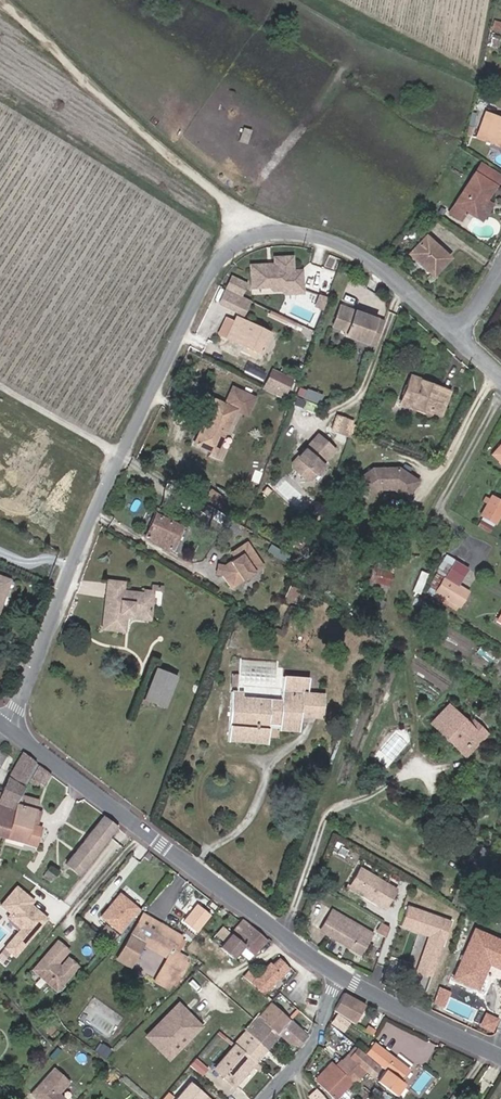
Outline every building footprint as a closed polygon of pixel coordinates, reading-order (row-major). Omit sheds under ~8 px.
[(494,21),(492,28),(500,31),(500,23),(494,21)] [(498,43),(500,37),(494,35),(492,40),(498,43)] [(486,113),(476,137),(497,145),(499,142),(500,143),(500,118),(486,113)] [(500,176),(500,175),(481,162),(474,173),(495,186),(500,176)] [(486,201),(495,186),(474,173),(449,212),(461,219),(466,211),(476,216),(486,201)] [(481,220),(492,204),(486,201),(476,216),(481,220)] [(407,248),(412,241),(406,236),(400,243),(407,248)] [(432,276),(449,258),(426,236),(411,251),(424,264),(422,266),(432,276)] [(424,264),(411,251),(409,254),(422,266),(424,264)] [(292,257),(275,258),(275,264),(275,268),(268,268),(268,265),(251,265),(252,288),(268,287),(272,291),(281,290),(285,286),(302,285),(301,271),(292,271),(292,257)] [(238,295),(241,296),(247,284),(233,277),(226,289),(238,295)] [(285,286),(281,290),(285,294),(302,293),(302,285),(285,286)] [(231,309),(238,295),(226,289),(220,303),(231,309)] [(238,295),(231,309),(243,314),(250,301),(241,296),(238,295)] [(323,309),(326,299),(319,296),(315,306),(323,309)] [(374,345),(382,322),(340,306),(333,326),(347,331),(346,335),(374,345)] [(260,353),(270,333),(243,321),(241,325),(233,322),(226,318),(219,334),(260,353)] [(285,394),(292,379),(279,373),(271,388),(285,394)] [(440,414),(448,391),(409,377),(402,396),(412,400),(410,406),(429,413),(430,410),(440,414)] [(254,397),(232,387),(224,404),(214,400),(194,444),(214,453),(234,409),(246,415),(254,397)] [(318,403),(321,395),(306,390),(303,397),(318,403)] [(410,406),(412,400),(402,396),(400,402),(410,406)] [(350,437),(354,425),(351,424),(352,421),(336,415),(331,430),(350,437)] [(322,464),(335,450),(317,434),(291,462),(291,468),(305,480),(311,480),(324,466),(322,464)] [(492,454),(500,462),(500,444),(492,454)] [(388,468),(372,468),(353,481),(366,499),(378,490),(390,490),(405,500),(417,482),(397,468),(394,472),(388,472),(388,468)] [(500,512),(500,502),(491,496),(481,515),(495,523),(500,512)] [(230,519),(203,502),(198,509),(225,526),(230,519)] [(169,549),(180,526),(155,514),(144,537),(169,549)] [(244,528),(230,519),(225,526),(239,535),(244,528)] [(492,527),(481,520),(478,526),(489,532),(492,527)] [(172,551),(183,528),(180,526),(169,549),(172,551)] [(231,589),(263,568),(246,542),(238,548),(242,553),(234,558),(225,565),(223,576),(231,589)] [(242,553),(238,548),(230,553),(234,558),(242,553)] [(467,593),(456,587),(467,569),(449,558),(430,589),(459,606),(467,593)] [(223,576),(225,565),(216,563),(214,574),(223,576)] [(370,583),(392,585),(393,566),(372,564),(370,583)] [(9,580),(0,576),(0,606),(9,580)] [(145,617),(148,594),(119,590),(121,581),(105,579),(99,627),(120,630),(122,614),(145,617)] [(300,603),(304,592),(289,586),(284,596),(300,603)] [(156,622),(160,588),(149,587),(148,594),(145,617),(145,620),(156,622)] [(172,669),(175,662),(159,656),(156,663),(172,669)] [(164,703),(177,671),(172,669),(156,663),(144,695),(164,703)] [(237,687),(238,674),(231,674),(230,686),(237,687)] [(300,718),(302,692),(306,692),(308,678),(283,676),(281,700),(242,697),(243,692),(231,691),(227,741),(267,744),(269,725),(279,726),(278,730),(299,731),(300,718)] [(322,719),(324,693),(306,692),(302,692),(300,718),(322,719)] [(462,749),(478,733),(468,724),(448,704),(430,723),(442,734),(444,732),(462,749)] [(465,756),(487,734),(472,720),(468,724),(478,733),(462,749),(444,732),(442,734),(465,756)] [(16,802),(20,794),(25,787),(21,785),(35,762),(22,753),(8,776),(0,793),(0,794),(0,836),(5,837),(16,802)] [(44,785),(50,774),(38,765),(29,781),(36,786),(39,782),(44,785)] [(36,825),(31,824),(35,810),(38,800),(20,794),(16,802),(5,837),(35,846),(40,827),(36,825)] [(36,825),(40,811),(35,810),(31,824),(36,825)] [(78,874),(116,827),(103,817),(65,864),(78,874)] [(483,886),(490,865),(484,862),(483,866),(476,884),(483,886)] [(384,909),(396,889),(360,868),(352,880),(361,885),(357,892),(384,909)] [(357,892),(361,885),(352,880),(348,887),(357,892)] [(17,957),(52,914),(15,885),(0,904),(0,908),(22,925),(4,947),(17,957)] [(100,918),(119,934),(139,912),(119,895),(100,918)] [(198,932),(212,912),(196,902),(183,922),(198,932)] [(444,941),(451,922),(407,906),(400,925),(444,941)] [(372,933),(331,910),(320,931),(360,954),(372,933)] [(182,935),(143,912),(117,956),(130,963),(141,944),(167,960),(156,979),(168,986),(175,974),(177,974),(181,977),(188,964),(184,962),(186,958),(173,950),(182,935)] [(253,954),(267,939),(243,919),(230,933),(223,927),(203,949),(224,967),(239,950),(243,945),(253,954)] [(385,937),(389,927),(381,922),(376,932),(385,937)] [(100,934),(109,942),(114,935),(106,928),(100,934)] [(488,962),(500,968),(500,942),(475,931),(454,978),(476,987),(488,962)] [(95,934),(90,940),(98,948),(104,941),(95,934)] [(56,990),(77,965),(68,958),(60,967),(56,963),(68,950),(57,941),(39,961),(40,977),(56,990)] [(130,963),(117,956),(116,958),(130,967),(141,947),(165,961),(153,981),(168,989),(177,974),(175,974),(168,986),(156,979),(167,960),(141,944),(130,963)] [(253,954),(243,945),(239,950),(248,959),(253,954)] [(263,996),(289,969),(279,957),(271,964),(270,962),(257,975),(250,969),(244,976),(241,973),(229,986),(228,986),(222,995),(233,1004),(234,1004),(233,1003),(251,984),(263,996)] [(40,977),(39,961),(32,970),(40,977)] [(354,1024),(365,1005),(343,992),(333,1010),(354,1024)] [(233,1004),(222,995),(219,1000),(229,1009),(233,1004)] [(180,1001),(145,1035),(159,1051),(173,1037),(186,1036),(201,1023),(189,1010),(186,1013),(183,1009),(185,1006),(180,1001)] [(278,1035),(279,1035),(290,1020),(271,1002),(258,1016),(278,1035)] [(278,1035),(258,1016),(245,1031),(266,1049),(278,1035)] [(307,1036),(290,1020),(279,1035),(288,1043),(298,1046),(307,1036)] [(159,1051),(168,1059),(203,1025),(201,1023),(186,1036),(173,1037),(159,1051)] [(373,1035),(375,1029),(368,1025),(365,1030),(373,1035)] [(266,1049),(245,1031),(234,1044),(255,1062),(266,1049)] [(103,1041),(95,1048),(102,1056),(110,1049),(103,1041)] [(377,1081),(396,1096),(405,1084),(401,1081),(409,1070),(374,1042),(365,1053),(386,1070),(377,1081)] [(233,1087),(252,1066),(258,1071),(261,1067),(255,1062),(234,1044),(212,1068),(233,1087)] [(364,1072),(348,1057),(356,1048),(355,1047),(342,1060),(340,1059),(335,1064),(339,1069),(345,1063),(359,1077),(364,1072)] [(379,1068),(356,1048),(348,1057),(364,1072),(370,1078),(379,1068)] [(195,1057),(188,1065),(201,1076),(207,1068),(195,1057)] [(315,1082),(334,1064),(331,1061),(312,1079),(315,1082)] [(353,1082),(355,1085),(361,1079),(359,1077),(345,1063),(339,1069),(335,1064),(334,1064),(315,1082),(333,1098),(336,1098),(346,1089),(353,1082)] [(36,1098),(64,1098),(58,1093),(69,1082),(54,1068),(30,1094),(36,1098)] [(190,1082),(176,1098),(209,1098),(190,1082)] [(316,1088),(302,1098),(304,1098),(325,1098),(316,1088)] [(350,1094),(346,1089),(336,1098),(345,1098),(350,1094)] [(390,1098),(381,1091),(377,1097),(379,1098),(390,1098)]
